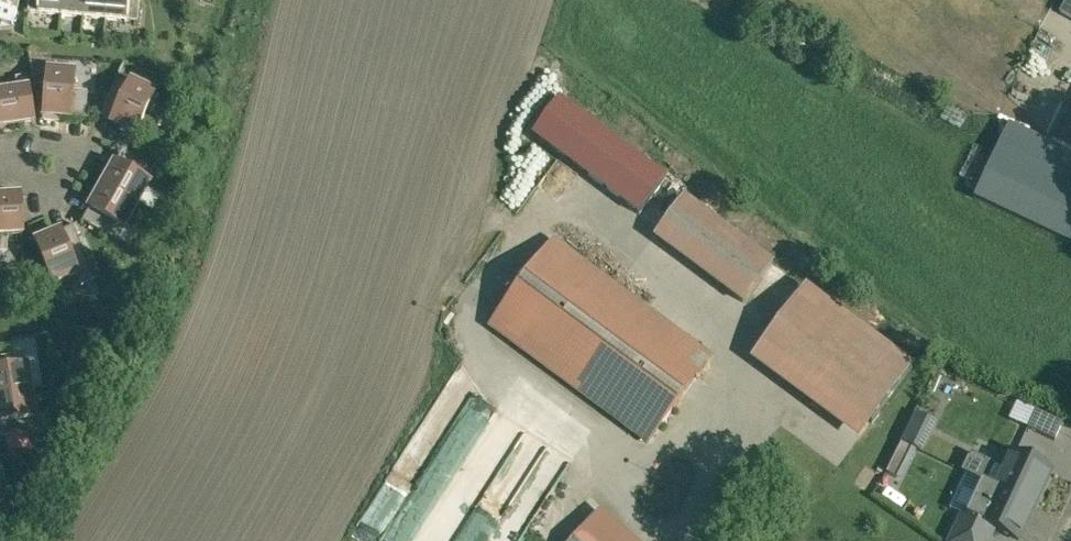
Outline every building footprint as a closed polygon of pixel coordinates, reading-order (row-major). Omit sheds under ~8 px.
[(17,10),(20,0),(0,0),(0,5),(17,10)] [(61,15),(62,0),(29,0),(28,12),(61,15)] [(83,17),(85,0),(62,0),(61,15),(83,17)] [(105,19),(107,0),(85,0),(83,17),(105,19)] [(105,19),(138,22),(140,0),(107,0),(105,19)] [(1053,12),(1070,21),(1070,0),(1059,0),(1053,12)] [(52,68),(72,70),(72,59),(53,58),(52,68)] [(87,92),(73,91),(75,74),(48,71),(44,115),(40,115),(40,116),(44,116),(44,120),(58,121),(58,117),(88,120),(88,119),(85,118),(87,92)] [(2,127),(34,122),(29,89),(28,89),(27,76),(16,78),(16,91),(0,93),(0,117),(2,127)] [(123,128),(121,132),(134,138),(136,134),(139,136),(140,135),(137,133),(155,94),(131,82),(123,98),(111,92),(100,116),(96,114),(96,115),(123,128)] [(559,99),(533,135),(640,213),(666,177),(559,99)] [(1056,144),(1070,151),(1070,113),(1056,144)] [(105,173),(99,184),(137,206),(150,183),(140,178),(146,165),(123,152),(125,149),(124,149),(109,175),(105,173)] [(974,198),(1070,244),(1070,183),(998,149),(974,198)] [(125,227),(137,206),(99,184),(92,196),(96,198),(81,224),(82,225),(84,222),(107,235),(106,236),(128,248),(129,246),(128,246),(135,233),(125,227)] [(21,196),(8,197),(8,193),(0,193),(0,252),(7,251),(8,235),(23,234),(21,196)] [(773,263),(686,197),(657,236),(744,302),(773,263)] [(36,243),(33,244),(33,245),(36,244),(53,284),(77,274),(81,285),(95,279),(95,280),(97,279),(85,252),(84,252),(74,228),(77,226),(77,225),(49,237),(48,233),(35,239),(36,243)] [(711,357),(555,241),(542,259),(541,258),(492,324),(649,441),(698,376),(711,357)] [(911,366),(806,288),(753,359),(858,438),(911,366)] [(31,393),(27,367),(16,369),(13,355),(0,358),(0,398),(31,393)] [(570,454),(448,379),(435,399),(455,412),(447,424),(460,432),(464,425),(479,435),(456,473),(450,470),(406,540),(483,540),(488,532),(504,540),(516,540),(570,454)] [(31,393),(0,398),(0,438),(25,434),(25,435),(28,435),(50,431),(50,430),(48,430),(46,415),(35,417),(31,393)] [(1036,411),(1027,429),(1055,441),(1063,423),(1036,411)] [(933,421),(917,414),(903,443),(918,451),(933,421)] [(25,435),(6,438),(9,453),(30,449),(28,435),(25,435)] [(896,446),(878,473),(888,479),(905,452),(896,446)] [(1051,471),(1013,453),(1005,469),(971,453),(962,472),(975,478),(974,480),(982,484),(982,483),(1035,507),(1051,471)] [(982,483),(982,484),(966,517),(996,531),(1018,540),(1019,540),(1035,507),(982,483)] [(599,511),(572,540),(632,540),(599,511)] [(966,517),(961,515),(948,540),(991,540),(996,531),(966,517)]
